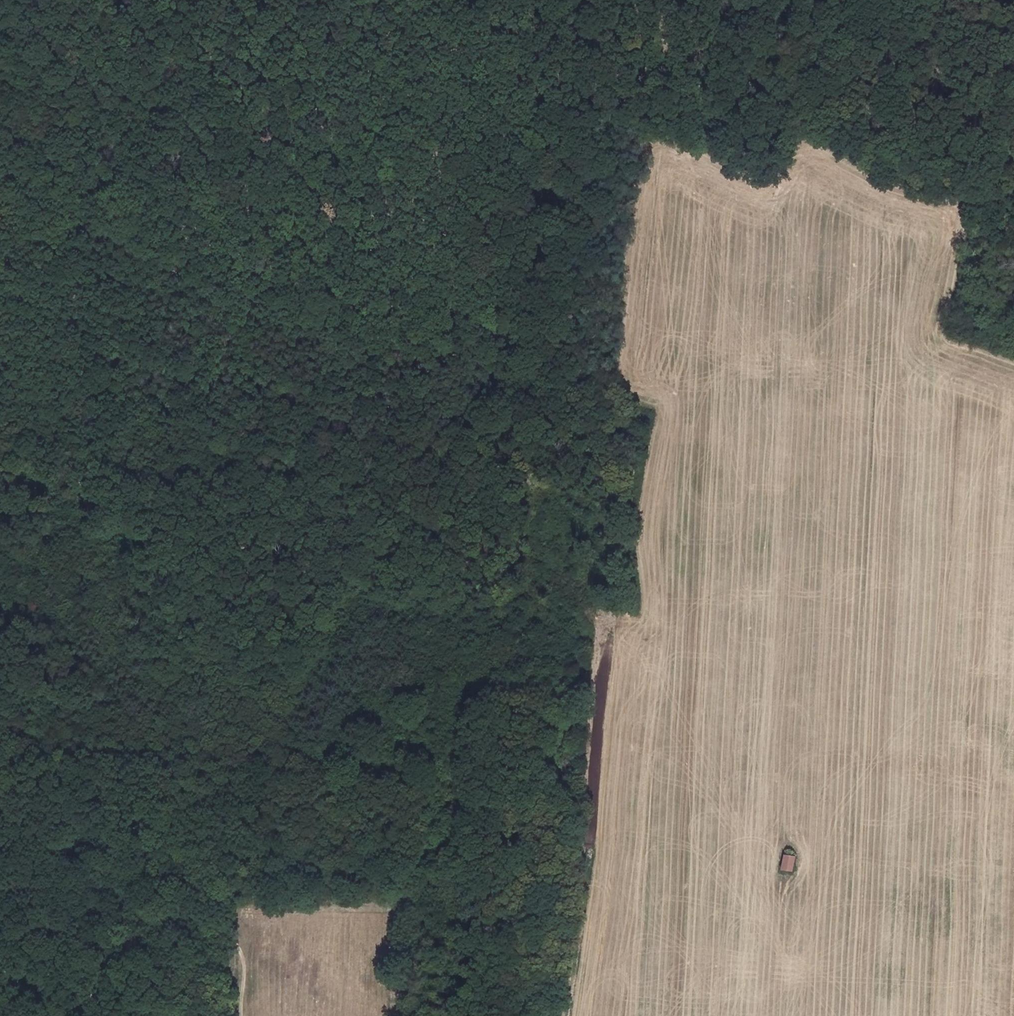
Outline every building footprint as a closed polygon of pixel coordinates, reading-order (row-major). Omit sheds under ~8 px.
[(785,854),(783,868),(797,870),(799,856),(785,854)]
